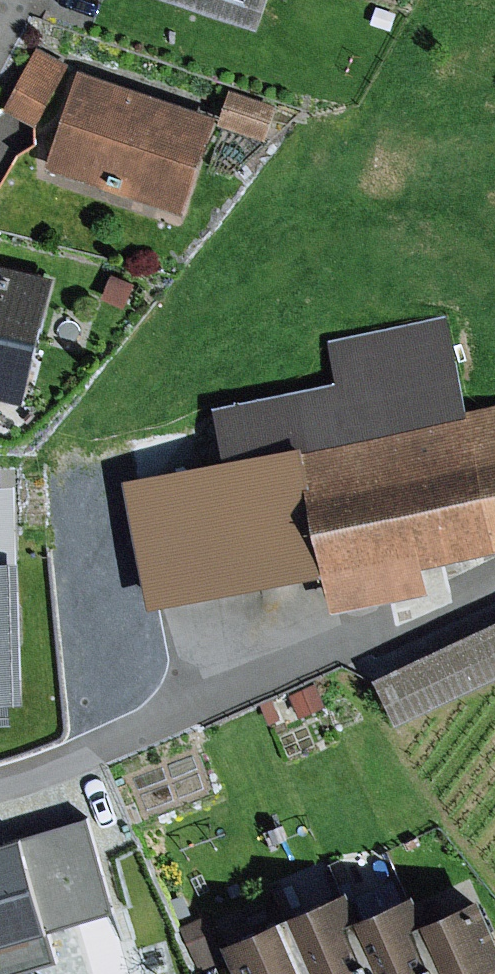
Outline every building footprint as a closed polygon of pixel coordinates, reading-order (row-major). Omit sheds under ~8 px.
[(264,22),(272,0),(197,0),(264,22)] [(71,64),(38,47),(6,107),(39,124),(71,64)] [(219,116),(81,69),(47,167),(186,214),(219,116)] [(279,105),(231,89),(220,122),(268,137),(279,105)] [(0,262),(0,395),(24,401),(55,276),(0,262)] [(217,404),(228,458),(307,442),(307,446),(468,414),(467,409),(448,315),(332,339),(340,379),(217,404)] [(307,446),(332,569),(338,604),(432,586),(427,562),(494,548),(494,403),(467,409),(468,414),(307,446)] [(228,458),(126,478),(152,606),(332,569),(307,446),(307,442),(228,458)] [(0,558),(0,721),(15,721),(14,698),(29,698),(25,557),(0,558)] [(379,673),(401,719),(494,676),(494,620),(379,673)] [(316,683),(291,695),(301,717),(327,705),(316,683)] [(0,841),(0,943),(118,908),(90,814),(0,841)] [(353,888),(283,918),(308,973),(373,973),(350,920),(364,914),(353,888)] [(418,891),(364,914),(350,920),(373,973),(439,973),(418,925),(430,919),(418,891)] [(484,896),(430,919),(418,925),(439,973),(494,973),(494,921),(484,896)] [(283,918),(229,942),(243,973),(308,973),(283,918)]
